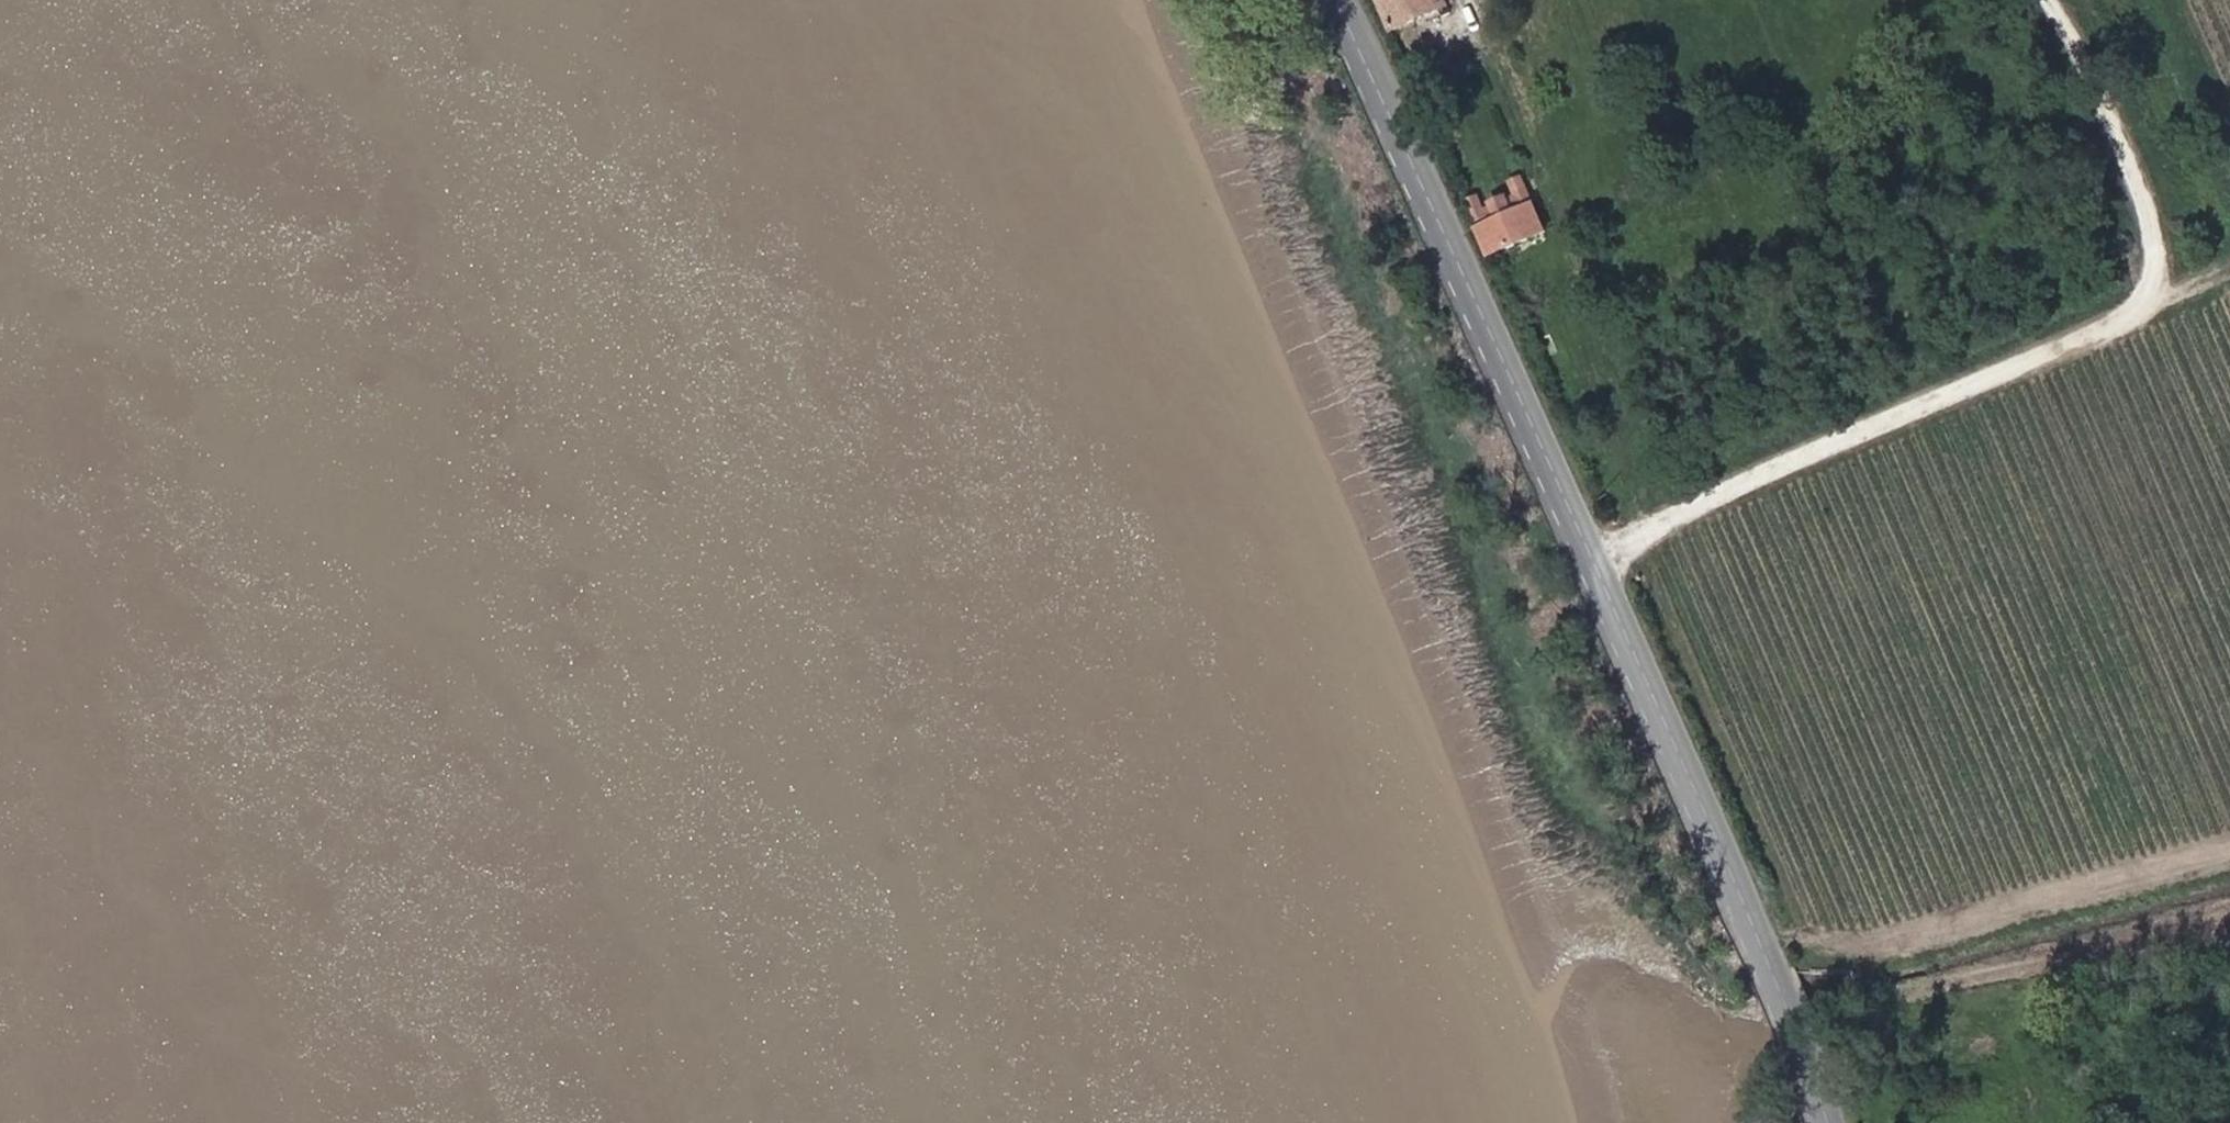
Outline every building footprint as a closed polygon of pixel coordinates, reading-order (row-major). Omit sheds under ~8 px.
[(1447,0),(1381,0),(1393,25),(1447,0)] [(1491,254),(1544,229),(1533,203),(1479,228),(1491,254)]
